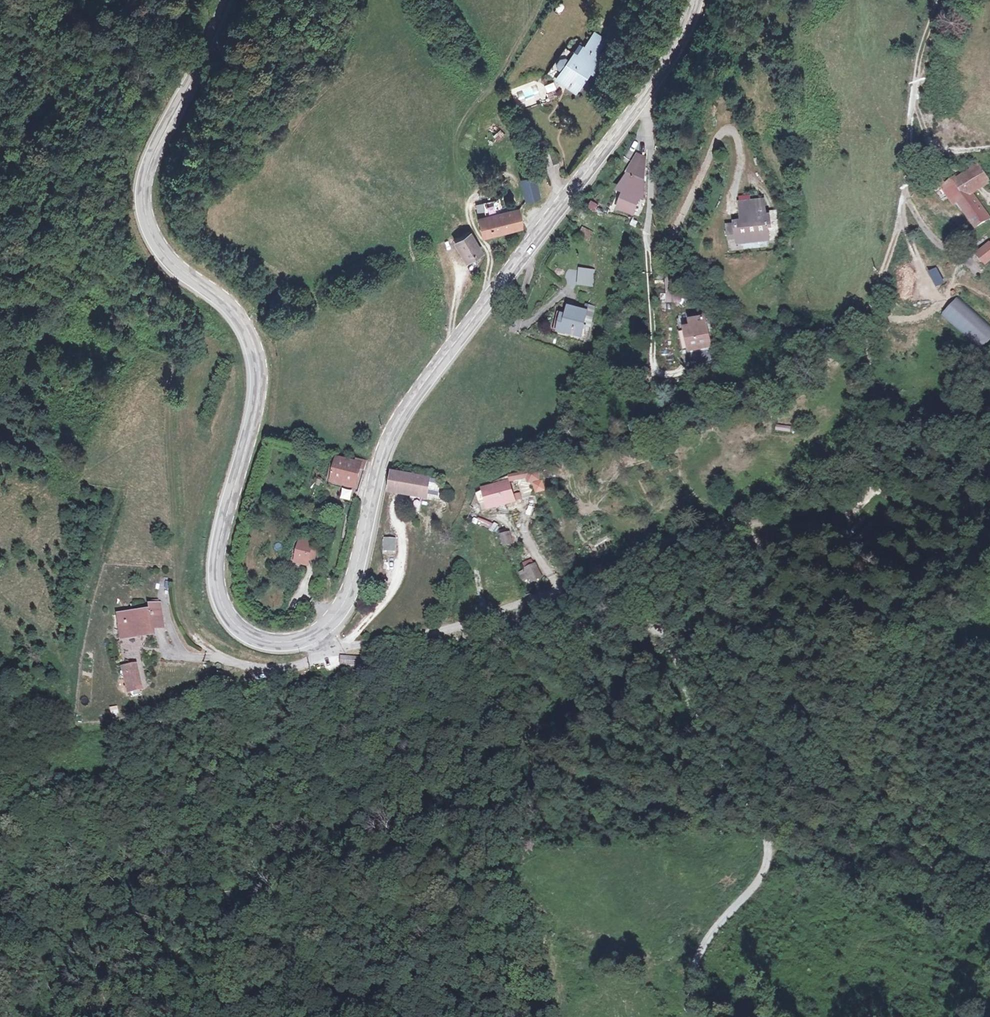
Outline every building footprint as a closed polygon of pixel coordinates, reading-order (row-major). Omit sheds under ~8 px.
[(597,57),(604,44),(593,37),(580,61),(576,59),(563,83),(582,93),(595,69),(598,71),(605,61),(597,57)] [(549,95),(557,91),(552,81),(544,85),(549,95)] [(541,140),(549,133),(539,122),(532,128),(541,140)] [(526,133),(534,144),(541,140),(532,128),(526,133)] [(544,165),(558,162),(555,147),(541,150),(544,165)] [(621,192),(615,209),(633,215),(639,198),(643,200),(645,156),(636,151),(625,171),(626,173),(616,189),(621,192)] [(987,175),(976,161),(956,177),(952,171),(937,182),(949,197),(956,191),(976,218),(989,208),(973,187),(987,175)] [(520,182),(526,204),(541,200),(535,178),(520,182)] [(750,199),(750,195),(739,196),(740,200),(737,200),(739,219),(732,220),(732,223),(726,224),(727,239),(735,239),(736,244),(769,241),(768,228),(771,228),(769,213),(766,213),(765,198),(750,199)] [(520,209),(500,213),(498,201),(476,206),(484,239),(524,231),(520,209)] [(595,211),(597,204),(591,202),(588,208),(595,211)] [(592,231),(582,227),(579,233),(589,238),(592,231)] [(472,232),(453,241),(465,264),(483,255),(472,232)] [(977,247),(983,255),(989,249),(989,236),(977,247)] [(595,269),(578,267),(576,284),(593,286),(595,269)] [(941,314),(982,349),(989,340),(989,326),(957,296),(941,314)] [(576,334),(583,309),(562,304),(559,313),(554,312),(550,327),(576,334)] [(710,346),(704,314),(686,318),(687,324),(681,325),(682,330),(679,331),(682,348),(687,347),(687,351),(710,346)] [(357,492),(361,467),(364,468),(365,458),(354,456),(353,461),(335,458),(332,480),(346,482),(344,494),(355,496),(357,492)] [(530,494),(542,490),(537,470),(528,471),(529,479),(526,480),(530,494)] [(522,481),(526,480),(529,479),(528,471),(520,472),(522,481)] [(520,491),(516,474),(484,487),(488,497),(496,493),(499,500),(520,491)] [(428,497),(430,484),(392,479),(391,492),(428,497)] [(500,502),(499,500),(496,493),(488,497),(491,506),(500,502)] [(524,535),(520,523),(512,526),(515,538),(524,535)] [(322,535),(305,530),(298,554),(314,559),(322,535)] [(503,546),(513,545),(511,531),(500,533),(503,546)] [(395,542),(386,541),(385,554),(395,554),(395,542)] [(526,567),(531,583),(542,580),(537,564),(526,567)] [(525,570),(520,572),(524,581),(529,579),(525,570)] [(153,608),(149,586),(138,588),(139,594),(131,596),(108,602),(111,611),(107,612),(110,624),(145,616),(144,610),(153,608)] [(432,636),(422,638),(423,644),(434,642),(432,636)] [(129,652),(118,656),(120,662),(131,658),(129,652)] [(136,673),(131,658),(120,662),(125,677),(136,673)] [(342,667),(363,667),(363,658),(342,658),(342,667)] [(112,717),(119,715),(116,706),(109,708),(112,717)]
